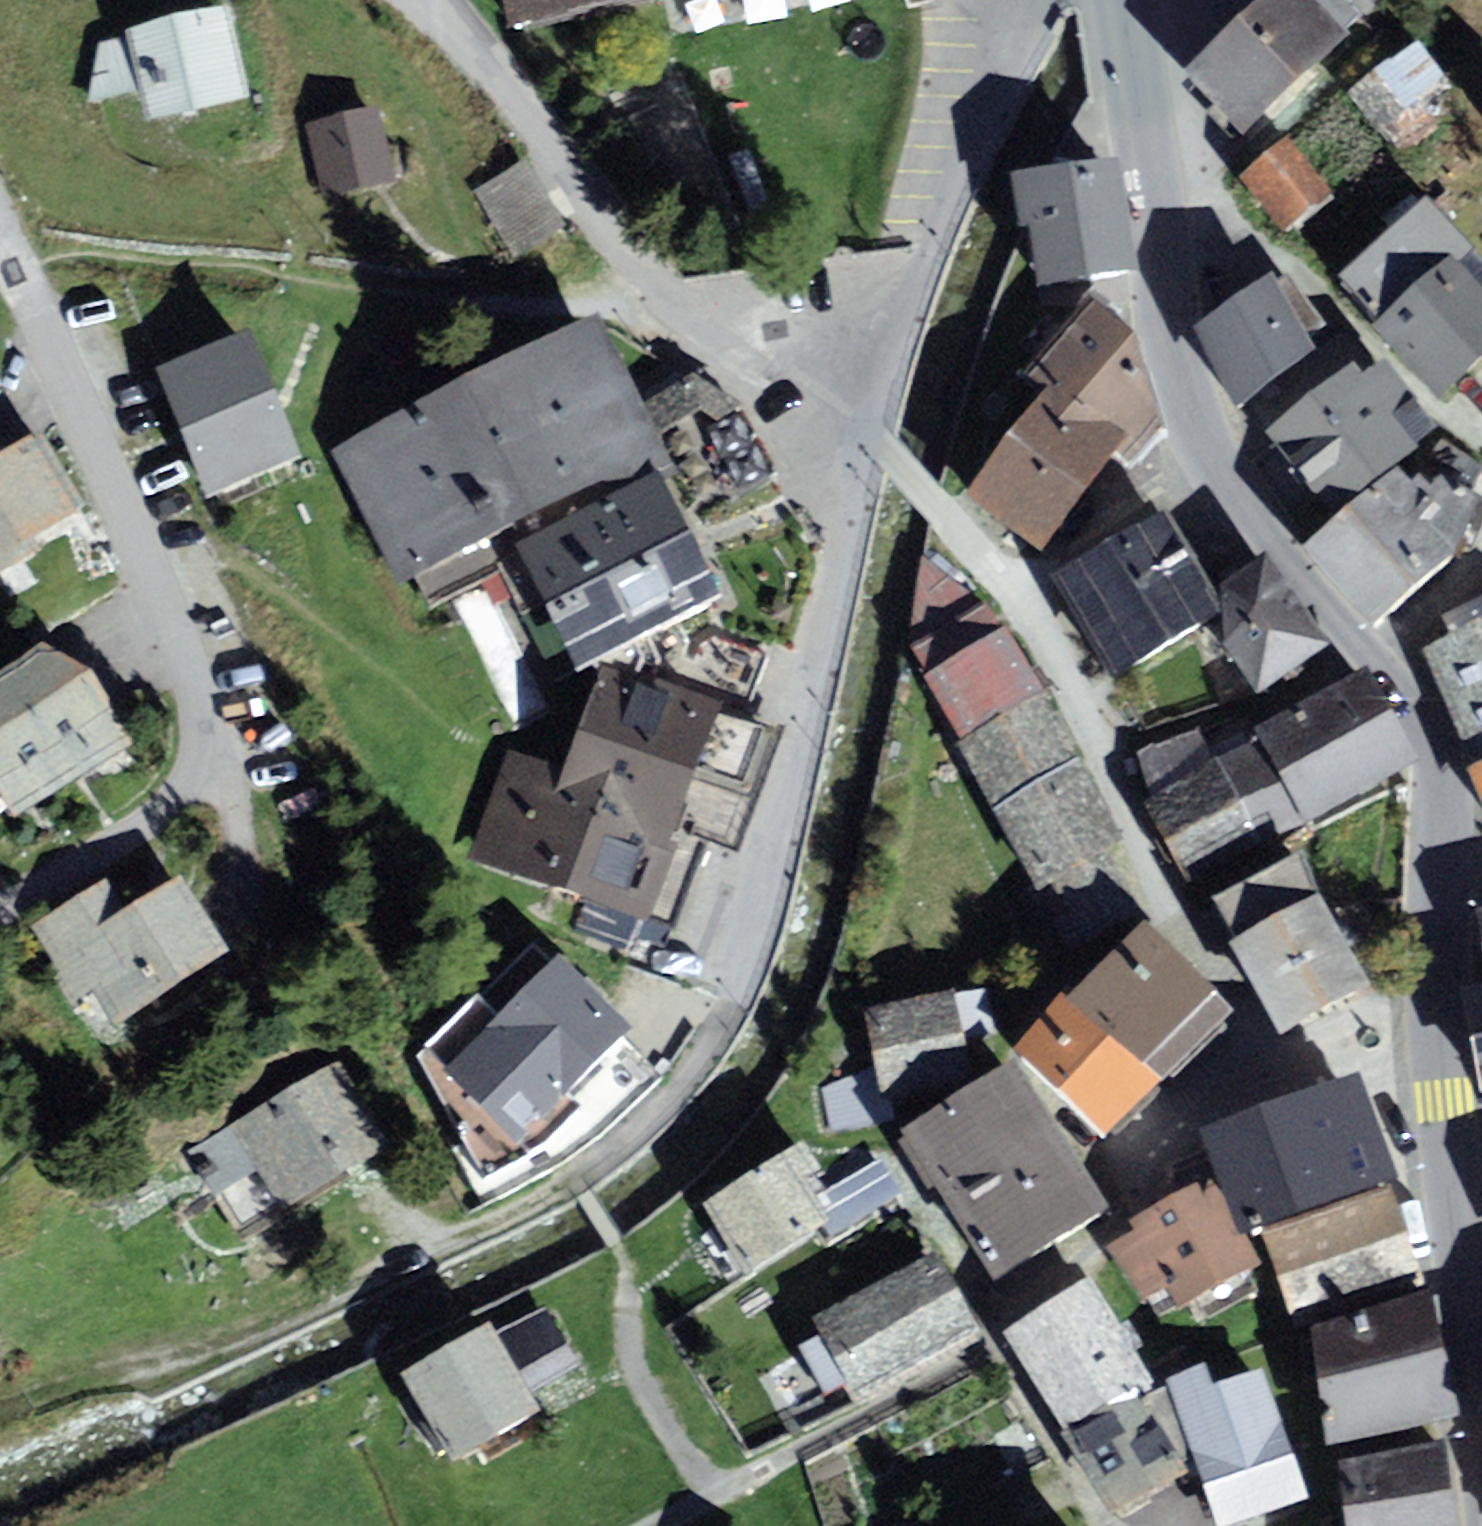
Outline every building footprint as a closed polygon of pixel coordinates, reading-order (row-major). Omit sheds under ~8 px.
[(496,17),(524,11),(525,19),(616,0),(492,0),(496,17)] [(1197,78),(1242,124),(1338,31),(1308,0),(1277,0),(1197,78)] [(252,107),(233,13),(88,48),(79,108),(137,95),(142,131),(252,107)] [(1440,47),(1363,103),(1406,163),(1456,127),(1442,107),(1469,87),(1440,47)] [(378,112),(300,127),(316,204),(394,188),(378,112)] [(1298,162),(1264,188),(1305,243),(1340,217),(1298,162)] [(545,173),(488,203),(525,273),(582,243),(545,173)] [(1122,180),(1018,193),(1023,237),(1038,235),(1045,299),(1106,292),(1134,288),(1122,180)] [(1400,339),(1476,272),(1481,266),(1481,255),(1440,208),(1353,286),(1400,339)] [(1460,405),(1481,385),(1481,279),(1476,272),(1400,339),(1460,405)] [(1323,368),(1282,293),(1200,336),(1241,412),(1323,368)] [(593,317),(322,456),(391,591),(513,529),(587,673),(737,597),(593,317)] [(1062,404),(1038,434),(1100,479),(1146,432),(1161,378),(1090,319),(1036,385),(1062,404)] [(276,392),(250,327),(155,365),(181,429),(276,392)] [(1349,381),(1275,444),(1339,519),(1436,436),(1413,409),(1390,429),(1349,381)] [(302,456),(276,392),(181,429),(208,494),(302,456)] [(1038,434),(972,504),(1037,555),(1100,479),(1038,434)] [(0,455),(0,588),(90,532),(45,460),(20,476),(5,452),(0,455)] [(1400,488),(1318,556),(1381,632),(1463,564),(1400,488)] [(1177,525),(1060,590),(1113,686),(1230,621),(1177,525)] [(1282,565),(1238,599),(1231,658),(1279,736),(1375,687),(1282,565)] [(902,654),(926,690),(1011,642),(989,616),(915,571),(902,654)] [(1430,660),(1476,767),(1481,763),(1481,638),(1430,660)] [(1011,642),(926,690),(962,755),(1047,707),(1011,642)] [(0,705),(0,761),(19,788),(8,798),(26,824),(154,755),(105,679),(69,665),(0,705)] [(481,868),(678,934),(750,722),(630,682),(595,786),(518,760),(481,868)] [(1279,736),(1263,745),(1313,838),(1426,775),(1375,687),(1279,736)] [(1047,707),(962,755),(998,818),(1083,770),(1047,707)] [(1214,893),(1313,838),(1263,745),(1225,763),(1208,738),(1140,762),(1214,893)] [(1083,770),(998,818),(1045,901),(1130,853),(1083,770)] [(1130,853),(1045,901),(1080,964),(1165,916),(1130,853)] [(1213,915),(1277,1045),(1368,1000),(1304,870),(1213,915)] [(283,961),(233,883),(166,926),(142,889),(61,941),(109,1015),(137,997),(163,1038),(283,961)] [(1151,933),(1078,1007),(1167,1093),(1239,1019),(1151,933)] [(662,1045),(585,971),(522,1035),(491,1006),(443,1056),(422,1070),(496,1192),(547,1161),(605,1120),(597,1113),(662,1045)] [(995,995),(885,1015),(894,1066),(900,1100),(1010,1081),(995,995)] [(1473,1002),(1481,1053),(1481,1000),(1473,1002)] [(1078,1007),(1023,1064),(1111,1149),(1167,1093),(1078,1007)] [(902,1130),(900,1100),(894,1066),(824,1092),(834,1143),(902,1130)] [(1029,1074),(911,1144),(998,1291),(1116,1222),(1029,1074)] [(415,1163),(365,1076),(212,1163),(262,1250),(415,1163)] [(1313,1097),(1213,1132),(1247,1229),(1398,1176),(1363,1079),(1338,1088),(1313,1097)] [(819,1159),(729,1208),(772,1286),(862,1237),(819,1159)] [(1133,1231),(1111,1243),(1140,1298),(1166,1285),(1176,1304),(1255,1261),(1210,1178),(1128,1222),(1133,1231)] [(1391,1187),(1259,1231),(1291,1325),(1422,1280),(1391,1187)] [(983,1332),(938,1254),(824,1319),(834,1336),(806,1351),(832,1397),(866,1377),(875,1394),(983,1332)] [(1098,1292),(1013,1353),(1078,1446),(1152,1404),(1157,1397),(1098,1292)] [(1433,1295),(1308,1324),(1336,1444),(1462,1414),(1433,1295)] [(544,1304),(496,1332),(531,1394),(580,1366),(544,1304)] [(490,1322),(401,1373),(450,1459),(539,1408),(531,1394),(496,1332),(490,1322)] [(1272,1382),(1231,1395),(1224,1374),(1177,1389),(1221,1525),(1267,1525),(1314,1511),(1272,1382)] [(1152,1404),(1078,1446),(1123,1525),(1198,1483),(1152,1404)] [(801,1440),(800,1417),(739,1421),(740,1443),(801,1440)] [(1336,1474),(1343,1525),(1458,1525),(1449,1459),(1336,1474)]
